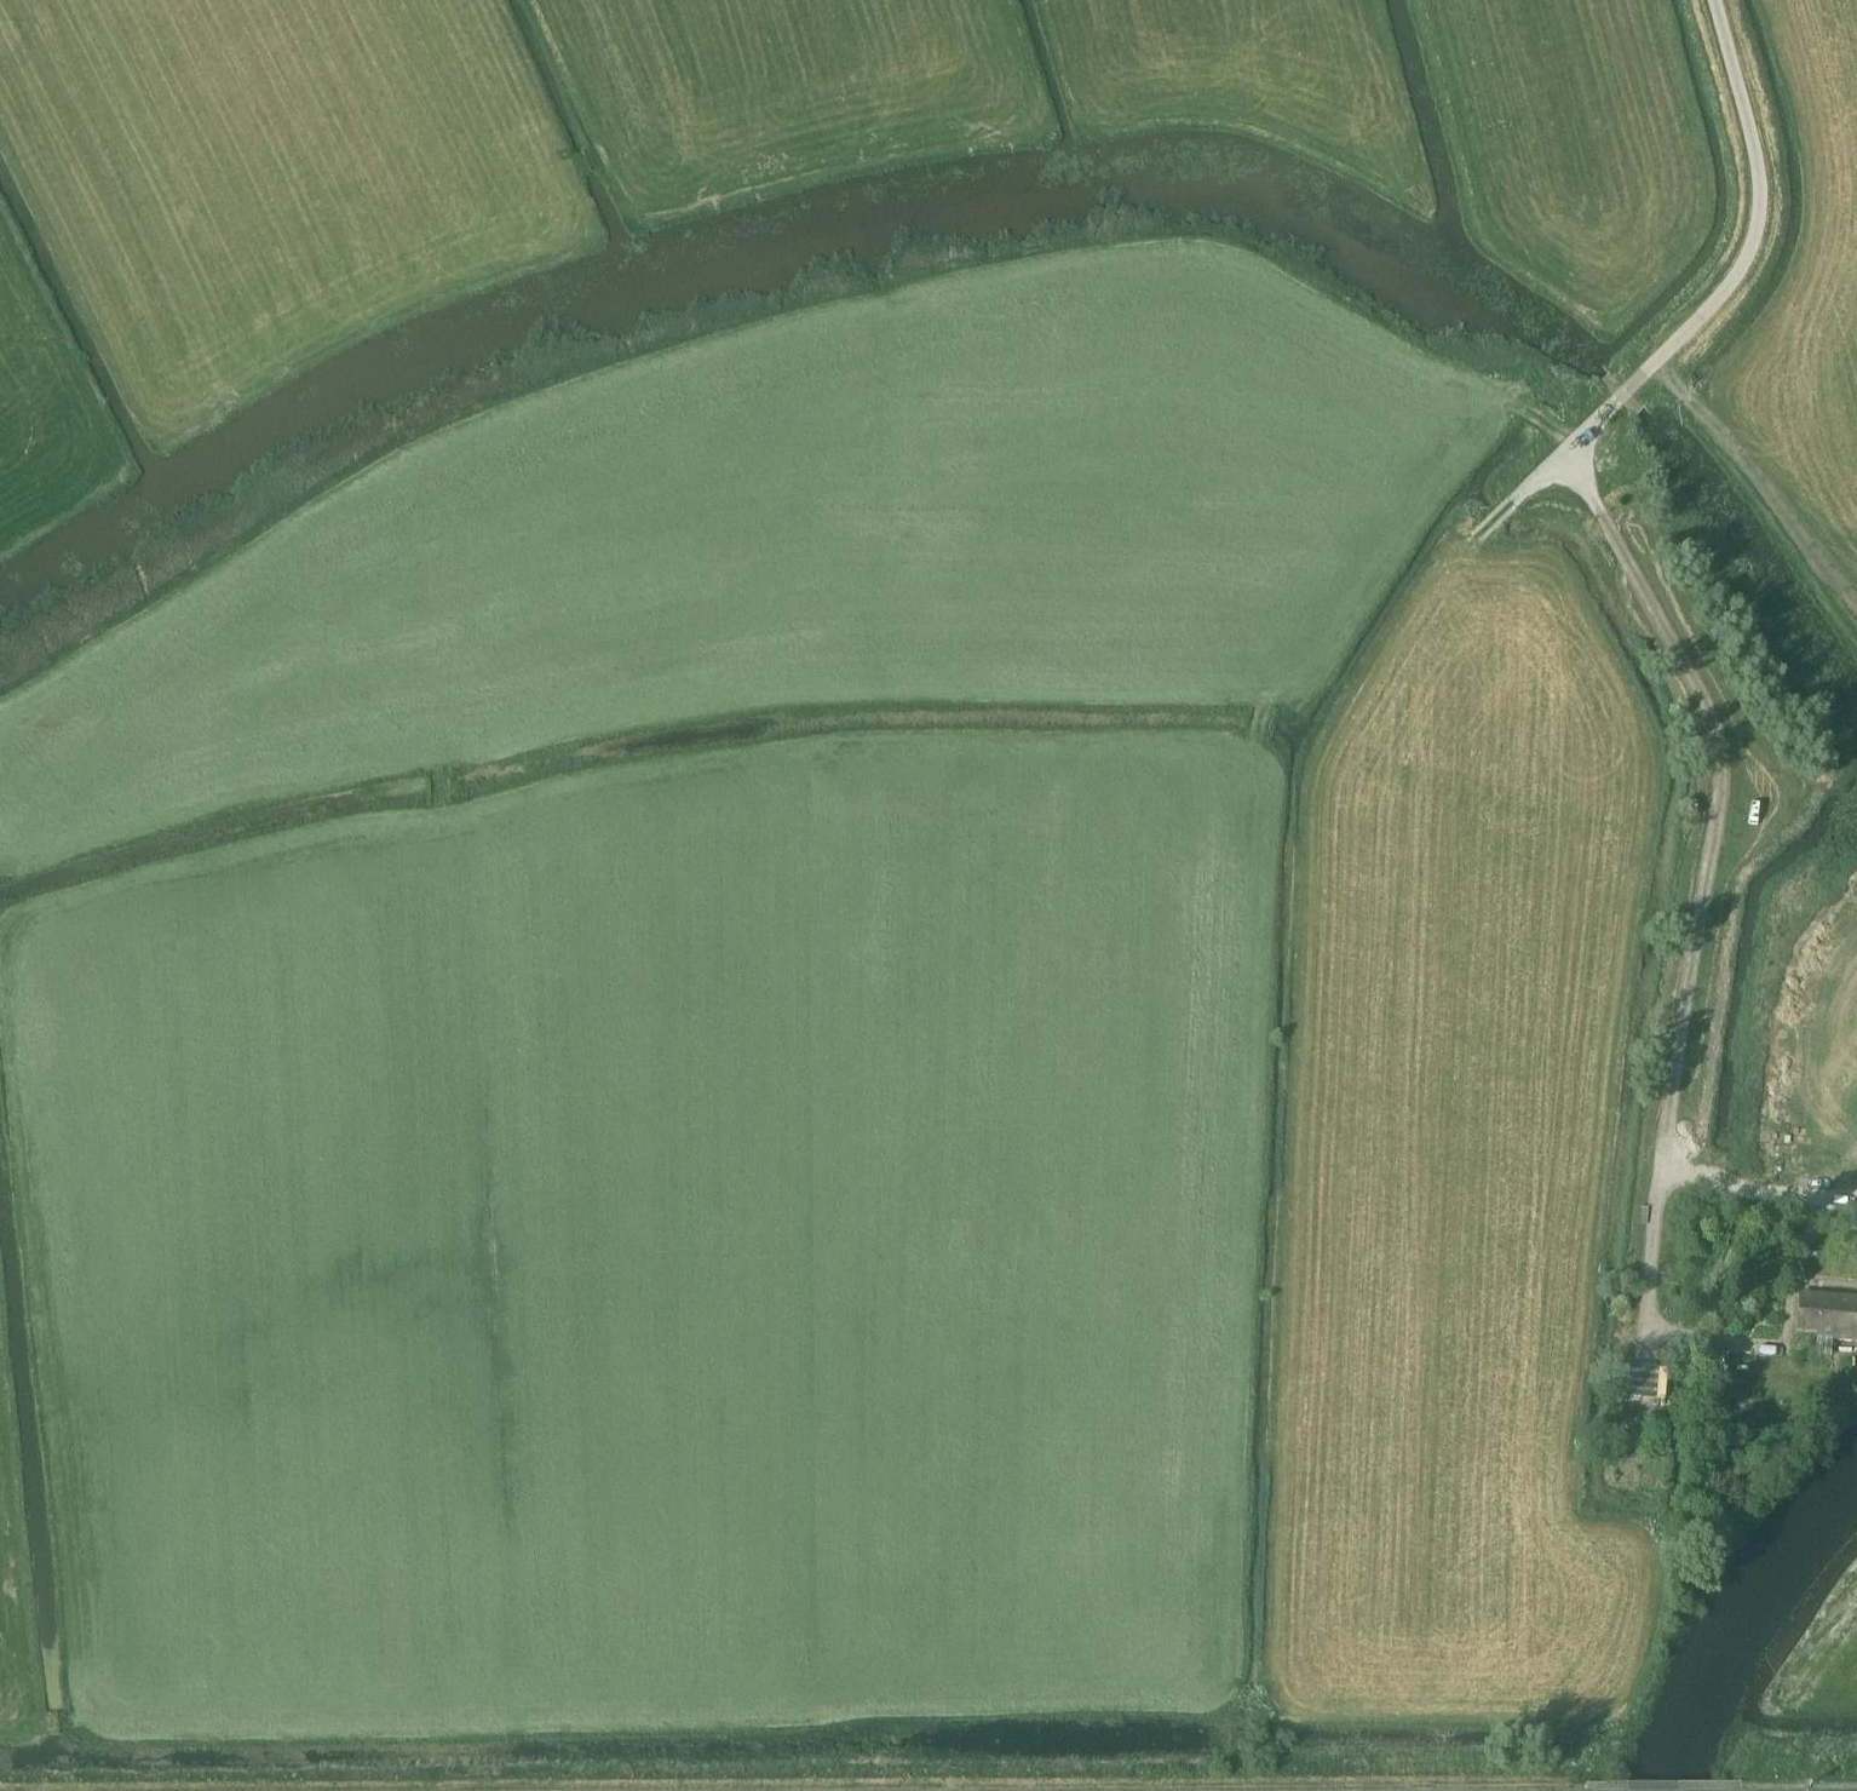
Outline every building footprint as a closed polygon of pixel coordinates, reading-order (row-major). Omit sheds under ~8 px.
[(1834,1338),(1834,1341),(1856,1343),(1856,1297),(1802,1292),(1799,1329),(1818,1332),(1818,1336),(1834,1338)]
